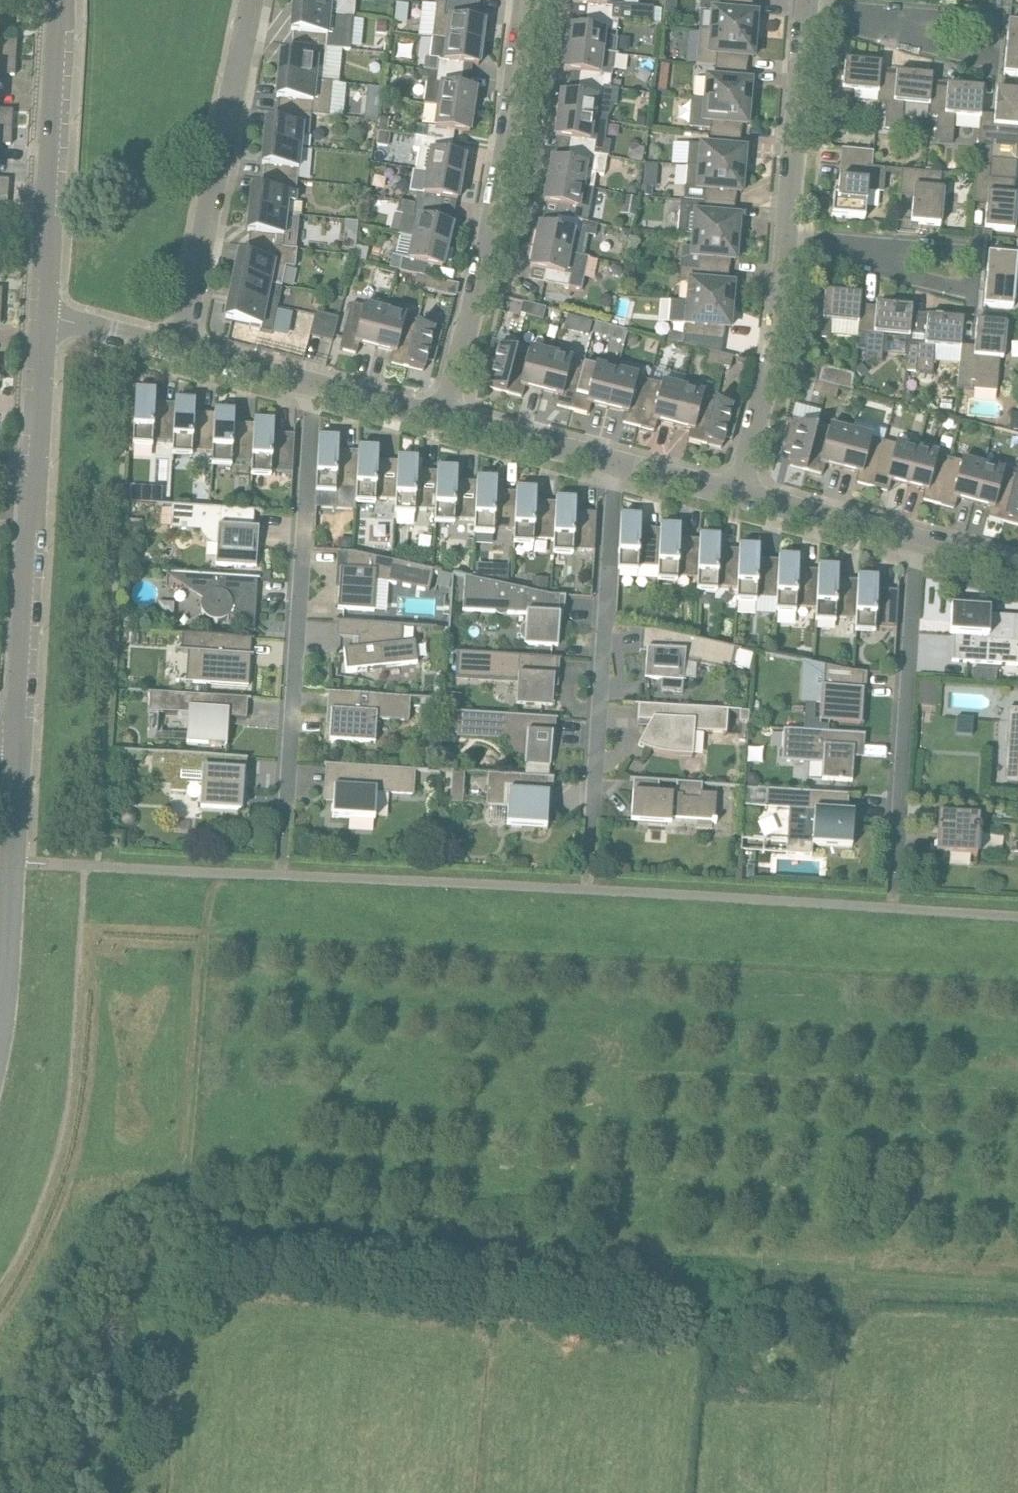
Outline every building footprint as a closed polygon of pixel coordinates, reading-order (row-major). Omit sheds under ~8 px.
[(329,14),(330,3),(339,2),(339,0),(294,0),(293,11),(329,14)] [(470,8),(471,0),(445,0),(445,6),(470,8)] [(611,20),(612,8),(606,8),(606,0),(573,0),(572,6),(587,7),(586,18),(611,20)] [(755,37),(756,15),(752,15),(752,3),(724,0),(721,0),(720,12),(712,12),(711,33),(755,37)] [(448,40),(481,44),(484,23),(469,21),(470,8),(445,6),(444,18),(450,19),(448,40)] [(292,45),(326,48),(329,14),(293,11),(290,34),(293,34),(292,45)] [(568,49),(615,55),(617,39),(614,39),(616,20),(611,20),(586,18),(585,30),(570,28),(568,49)] [(1008,24),(1003,76),(1017,77),(1017,25),(1008,24)] [(715,68),(746,71),(748,59),(753,59),(755,37),(711,33),(709,55),(716,56),(715,68)] [(437,73),(462,76),(463,65),(478,67),(481,44),(448,40),(445,62),(438,62),(437,73)] [(16,59),(17,42),(0,41),(0,58),(16,59)] [(278,78),(315,81),(316,69),(324,70),(326,48),(292,45),(291,57),(280,56),(278,78)] [(578,84),(609,88),(610,71),(614,71),(615,55),(568,49),(565,72),(579,74),(578,84)] [(15,77),(16,59),(0,58),(0,76),(15,77)] [(878,95),(880,76),(881,65),(845,62),(844,74),(835,73),(832,108),(850,109),(851,92),(878,95)] [(705,100),(749,104),(751,83),(746,83),(746,71),(715,68),(714,80),(707,79),(705,100)] [(439,107),(472,112),(475,91),(461,88),(462,76),(437,73),(435,85),(442,86),(439,107)] [(929,107),(931,89),(932,78),(896,75),(896,78),(880,76),(878,95),(877,104),(886,105),(884,130),(901,132),(904,104),(929,107)] [(277,112),(312,115),(315,81),(278,78),(276,100),(278,101),(277,112)] [(418,81),(415,97),(426,99),(428,82),(418,81)] [(370,84),(365,116),(377,117),(382,86),(370,84)] [(592,120),(594,109),(615,106),(617,89),(609,88),(578,84),(576,96),(561,94),(559,116),(592,120)] [(980,119),(981,116),(983,90),(947,87),(947,90),(931,89),(929,107),(928,117),(937,118),(935,142),(952,144),(955,117),(980,119)] [(991,160),(992,143),(1017,145),(1017,93),(996,91),(994,117),(981,116),(980,119),(977,159),(991,160)] [(709,135),(740,138),(743,127),(747,127),(749,104),(705,100),(690,99),(687,133),(709,135)] [(427,140),(452,143),(454,132),(469,134),(472,112),(439,107),(435,129),(429,128),(427,140)] [(12,128),(13,111),(0,111),(0,128),(12,128)] [(264,145),(300,148),(302,136),(310,137),(312,115),(277,112),(276,124),(266,123),(264,145)] [(569,151),(605,157),(607,157),(609,142),(603,141),(606,122),(592,120),(559,116),(556,138),(570,140),(569,151)] [(377,130),(386,131),(388,118),(379,117),(377,130)] [(11,147),(12,128),(0,128),(0,146),(11,147)] [(687,168),(743,172),(745,151),(741,150),(740,138),(709,135),(708,147),(689,146),(687,168)] [(427,174),(461,179),(465,158),(450,155),(452,143),(427,140),(415,138),(413,150),(419,151),(416,172),(427,174)] [(263,179),(297,182),(300,148),(264,145),(262,167),(264,168),(263,179)] [(408,163),(411,150),(399,148),(397,161),(408,163)] [(840,166),(866,168),(872,169),(873,153),(841,150),(840,166)] [(549,181),(592,189),(594,174),(602,175),(605,157),(569,151),(567,163),(552,160),(549,181)] [(991,160),(977,159),(973,204),(987,205),(984,231),(1014,233),(1017,197),(1014,197),(1017,163),(991,160)] [(866,168),(840,166),(837,198),(833,197),(831,217),(864,220),(867,192),(883,193),(884,176),(901,177),(902,171),(872,169),(866,168)] [(704,202),(734,206),(737,194),(741,194),(743,172),(687,168),(685,190),(705,191),(704,202)] [(940,227),(943,191),(940,191),(941,175),(902,171),(901,177),(899,197),(913,198),(911,224),(940,227)] [(415,205),(440,210),(442,199),(457,202),(461,179),(427,174),(424,195),(417,194),(415,205)] [(249,212),(286,215),(287,203),(295,204),(297,182),(263,179),(262,191),(251,190),(249,212)] [(7,198),(8,181),(0,180),(0,198),(7,198)] [(557,217),(587,224),(592,189),(549,181),(544,204),(559,207),(557,217)] [(693,235),(737,239),(739,218),(735,218),(734,206),(704,202),(702,215),(695,214),(693,235)] [(414,239),(447,247),(452,226),(438,223),(440,210),(415,205),(413,217),(419,219),(414,239)] [(249,246),(283,249),(286,215),(249,212),(247,234),(250,235),(249,246)] [(536,247),(581,257),(584,236),(595,237),(596,225),(587,224),(557,217),(554,229),(540,226),(536,247)] [(680,269),(728,274),(731,262),(735,262),(737,239),(693,235),(692,249),(682,248),(680,269)] [(447,247),(414,239),(409,261),(403,260),(400,272),(417,276),(425,278),(427,266),(442,269),(447,247)] [(339,253),(352,255),(354,243),(341,241),(339,253)] [(234,277),(270,285),(272,273),(280,273),(283,249),(249,246),(248,258),(238,256),(234,277)] [(543,284),(568,289),(581,292),(588,258),(581,257),(536,247),(531,269),(546,272),(543,284)] [(1017,258),(988,255),(984,307),(1012,310),(1017,258)] [(687,303),(731,307),(733,286),(729,285),(728,274),(680,269),(679,282),(689,283),(687,303)] [(440,281),(425,278),(417,276),(414,288),(437,293),(437,294),(452,297),(454,286),(455,285),(440,281)] [(230,299),(266,306),(270,285),(234,277),(230,299)] [(831,323),(858,325),(860,307),(861,296),(825,293),(824,305),(815,304),(812,339),(830,340),(831,323)] [(266,306),(230,299),(225,321),(250,326),(249,330),(261,332),(266,306)] [(720,354),(723,342),(725,329),(730,330),(731,307),(687,303),(669,301),(667,323),(685,325),(684,345),(710,352),(720,354)] [(519,315),(543,321),(546,309),(523,303),(519,315)] [(359,346),(376,350),(386,311),(364,306),(364,308),(351,305),(339,351),(357,355),(359,346)] [(909,338),(911,320),(912,309),(876,306),(876,309),(860,307),(858,325),(857,336),(866,337),(864,362),(881,363),(884,336),(909,338)] [(389,364),(406,368),(418,322),(406,319),(406,317),(386,311),(376,350),(392,354),(389,364)] [(309,337),(321,340),(327,317),(315,313),(309,337)] [(321,340),(333,343),(339,320),(327,317),(321,340)] [(960,350),(961,347),(963,321),(927,318),(927,321),(911,320),(909,338),(908,348),(917,349),(915,374),(932,376),(935,348),(960,350)] [(418,322),(406,368),(424,372),(426,363),(434,365),(443,329),(418,322)] [(997,392),(998,377),(1000,361),(1003,361),(1006,325),(977,322),(974,348),(961,347),(960,350),(957,389),(997,392)] [(488,389),(505,393),(517,348),(492,341),(483,377),(490,379),(488,389)] [(525,388),(542,393),(552,354),(530,349),(530,351),(517,348),(505,393),(522,398),(525,388)] [(720,354),(710,352),(707,364),(730,369),(733,358),(720,354)] [(555,406),(572,411),(584,365),(571,362),(572,359),(552,354),(542,393),(558,397),(555,406)] [(591,405),(608,410),(618,371),(596,366),(596,368),(584,365),(572,411),(588,415),(591,405)] [(818,384),(839,389),(852,392),(854,376),(822,368),(818,384)] [(621,423),(638,428),(650,382),(637,379),(638,376),(618,371),(608,410),(624,414),(621,423)] [(657,422),(674,427),(684,388),(662,383),(662,385),(650,382),(638,428),(654,432),(657,422)] [(812,395),(835,401),(839,389),(818,384),(815,383),(812,395)] [(687,440),(703,445),(715,399),(704,396),(704,394),(684,388),(674,427),(690,431),(687,440)] [(153,442),(173,443),(175,405),(155,404),(155,392),(135,391),(132,447),(152,448),(153,442)] [(724,440),(732,442),(741,406),(715,399),(703,445),(722,449),(724,440)] [(192,452),(212,453),(214,415),(194,414),(195,402),(175,401),(175,405),(173,443),(172,457),(192,458),(192,452)] [(232,463),(251,464),(254,426),(234,424),(234,412),(214,411),(214,415),(212,453),(211,467),(231,468),(232,463)] [(788,467),(806,471),(818,426),(792,419),(783,455),(790,457),(788,467)] [(271,473),(292,474),(294,436),(273,435),(274,423),(254,421),(254,426),(251,464),(251,477),(271,478),(271,473)] [(825,466),(842,470),(852,432),(830,427),(830,429),(818,426),(806,471),(822,476),(825,466)] [(855,484),(872,489),(884,443),(871,440),(872,437),(852,432),(842,470),(858,475),(855,484)] [(336,490),(356,491),(358,453),(338,452),(339,439),(319,438),(316,494),(336,495),(336,490)] [(891,483),(908,488),(918,449),(896,444),(896,446),(884,443),(872,489),(888,493),(891,483)] [(375,500),(395,501),(397,463),(378,462),(378,450),(358,448),(358,453),(356,491),(355,504),(375,505),(375,500)] [(921,501),(938,506),(950,460),(938,457),(938,454),(918,449),(908,488),(924,492),(921,501)] [(415,510),(435,511),(437,473),(417,472),(418,460),(398,459),(397,463),(395,501),(395,515),(415,516),(415,510)] [(957,500),(974,505),(984,466),(962,461),(962,463),(950,460),(938,506),(954,510),(957,500)] [(987,518),(1004,523),(1016,477),(1004,474),(1004,472),(984,466),(974,505),(990,509),(987,518)] [(454,520),(474,522),(477,483),(457,482),(457,470),(437,469),(437,473),(435,511),(434,525),(454,526),(454,520)] [(1004,523),(1017,526),(1017,478),(1016,477),(1004,523)] [(494,531),(514,532),(516,493),(496,493),(497,480),(477,479),(477,483),(474,522),(474,535),(494,536),(494,531)] [(533,541),(553,542),(555,504),(536,503),(536,490),(516,489),(516,493),(514,532),(513,545),(533,546),(533,541)] [(573,551),(594,552),(596,514),(575,513),(576,501),(556,499),(555,504),(553,542),(553,555),(573,557),(573,551)] [(256,568),(258,538),(259,530),(253,530),(254,513),(264,514),(264,512),(157,506),(156,507),(157,507),(156,528),(170,529),(170,530),(172,530),(172,529),(202,531),(203,534),(204,537),(206,539),(208,541),(210,543),(214,544),(217,545),(215,565),(256,568)] [(638,568),(658,569),(660,531),(640,530),(641,518),(621,516),(618,572),(638,573),(638,568)] [(677,578),(697,579),(699,541),(680,540),(680,528),(660,527),(660,531),(658,569),(657,583),(677,584),(677,578)] [(717,588),(737,589),(739,551),(719,550),(720,538),(700,537),(699,541),(697,579),(697,593),(716,594),(717,588)] [(756,599),(776,600),(778,561),(758,560),(759,548),(739,547),(739,551),(737,589),(736,603),(756,604),(756,599)] [(340,569),(337,610),(374,612),(376,582),(384,583),(429,593),(433,573),(441,574),(441,573),(352,554),(337,553),(337,554),(346,555),(346,569),(340,569)] [(796,609),(816,610),(818,572),(798,571),(799,559),(779,557),(778,561),(776,600),(776,613),(796,614),(796,609)] [(478,573),(494,573),(494,562),(477,563),(478,573)] [(835,619),(855,620),(857,582),(837,581),(838,569),(818,567),(818,572),(816,610),(815,623),(835,625),(835,619)] [(227,620),(229,618),(253,634),(256,581),(259,581),(259,580),(160,574),(160,575),(165,575),(202,600),(202,601),(201,604),(200,607),(200,609),(201,612),(202,615),(202,616),(203,617),(205,619),(207,621),(210,622),(212,623),(215,624),(218,624),(221,623),(223,622),(226,621),(227,620)] [(558,647),(559,624),(561,599),(565,600),(565,598),(550,597),(452,576),(452,577),(464,580),(462,612),(495,614),(496,605),(507,606),(507,614),(526,616),(525,623),(524,624),(522,626),(521,627),(520,629),(520,631),(520,633),(520,635),(521,636),(521,638),(523,640),(524,641),(524,645),(558,647)] [(875,629),(896,630),(898,592),(877,591),(878,579),(857,578),(857,582),(855,620),(855,634),(875,635),(875,629)] [(986,664),(988,639),(1013,641),(1014,619),(1017,619),(1017,618),(989,616),(990,609),(951,607),(949,637),(955,637),(953,661),(952,661),(952,662),(986,664)] [(344,651),(346,673),(425,664),(423,643),(410,644),(411,628),(442,630),(442,629),(333,622),(332,623),(337,623),(336,638),(358,639),(357,649),(344,651)] [(655,631),(639,631),(639,632),(643,632),(642,645),(651,646),(651,651),(647,651),(645,679),(683,682),(684,661),(730,670),(734,650),(741,652),(741,651),(655,631)] [(248,687),(250,666),(251,640),(254,641),(254,639),(150,633),(150,634),(182,636),(181,653),(188,654),(186,683),(248,687)] [(516,705),(552,707),(554,679),(556,679),(557,661),(561,661),(561,660),(447,653),(447,654),(459,655),(457,679),(518,682),(516,705)] [(820,721),(860,724),(862,692),(861,692),(862,675),(867,675),(867,674),(854,673),(804,663),(801,703),(821,704),(820,721)] [(972,682),(987,683),(988,671),(972,670),(972,682)] [(921,703),(937,703),(938,681),(921,681),(921,703)] [(332,695),(329,741),(375,744),(377,720),(409,722),(410,700),(433,701),(433,700),(324,693),(324,694),(332,695)] [(148,714),(174,716),(188,716),(186,744),(226,747),(228,719),(246,720),(248,700),(150,694),(148,714)] [(670,756),(684,757),(685,741),(694,741),(694,733),(726,735),(727,713),(727,711),(634,706),(634,707),(638,707),(637,722),(651,722),(638,747),(647,750),(654,753),(662,754),(670,756)] [(525,763),(524,765),(550,767),(553,720),(557,721),(557,720),(444,712),(444,713),(460,714),(458,735),(508,739),(509,743),(510,748),(511,752),(514,755),(517,758),(521,761),(525,763)] [(739,712),(738,724),(749,725),(750,713),(739,712)] [(821,781),(852,783),(853,759),(857,759),(859,736),(865,737),(865,735),(783,730),(781,762),(822,765),(821,781)] [(243,798),(244,788),(238,788),(240,760),(247,760),(247,759),(124,752),(124,753),(152,755),(150,786),(171,787),(171,792),(186,793),(186,784),(202,785),(201,808),(240,811),(242,797),(243,798)] [(333,818),(361,820),(373,821),(375,821),(376,792),(412,795),(414,772),(440,774),(440,773),(324,765),(324,767),(335,767),(334,787),(329,787),(326,790),(325,801),(333,802),(332,819),(333,819),(333,818)] [(464,774),(452,773),(450,804),(462,805),(464,774)] [(554,779),(488,774),(488,776),(486,806),(508,808),(506,828),(546,830),(548,809),(549,794),(544,794),(545,780),(553,780),(554,779)] [(854,813),(847,813),(848,797),(859,798),(859,797),(759,791),(759,781),(754,776),(746,775),(746,790),(757,790),(757,792),(766,792),(765,809),(814,812),(812,846),(852,848),(854,813)] [(671,825),(671,820),(697,822),(697,827),(712,828),(712,825),(716,825),(716,822),(714,822),(716,796),(701,795),(702,785),(629,780),(629,782),(633,782),(631,823),(671,825)] [(938,816),(935,856),(976,859),(979,819),(938,816)]
